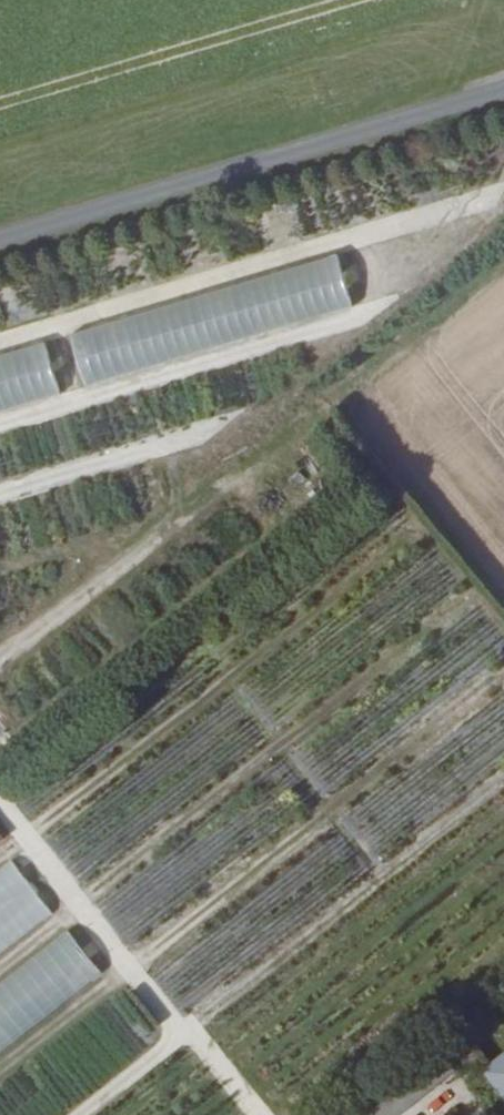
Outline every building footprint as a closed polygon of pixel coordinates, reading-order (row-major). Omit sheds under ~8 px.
[(338,263),(66,322),(78,376),(350,317),(338,263)] [(0,358),(0,416),(58,401),(45,347),(0,358)] [(53,917),(12,864),(0,873),(0,957),(53,917)] [(101,978),(68,934),(0,984),(0,1054),(101,978)] [(449,1103),(435,1087),(454,1071),(428,1041),(343,1114),(435,1114),(449,1103)] [(477,1069),(503,1104),(503,1049),(477,1069)]
